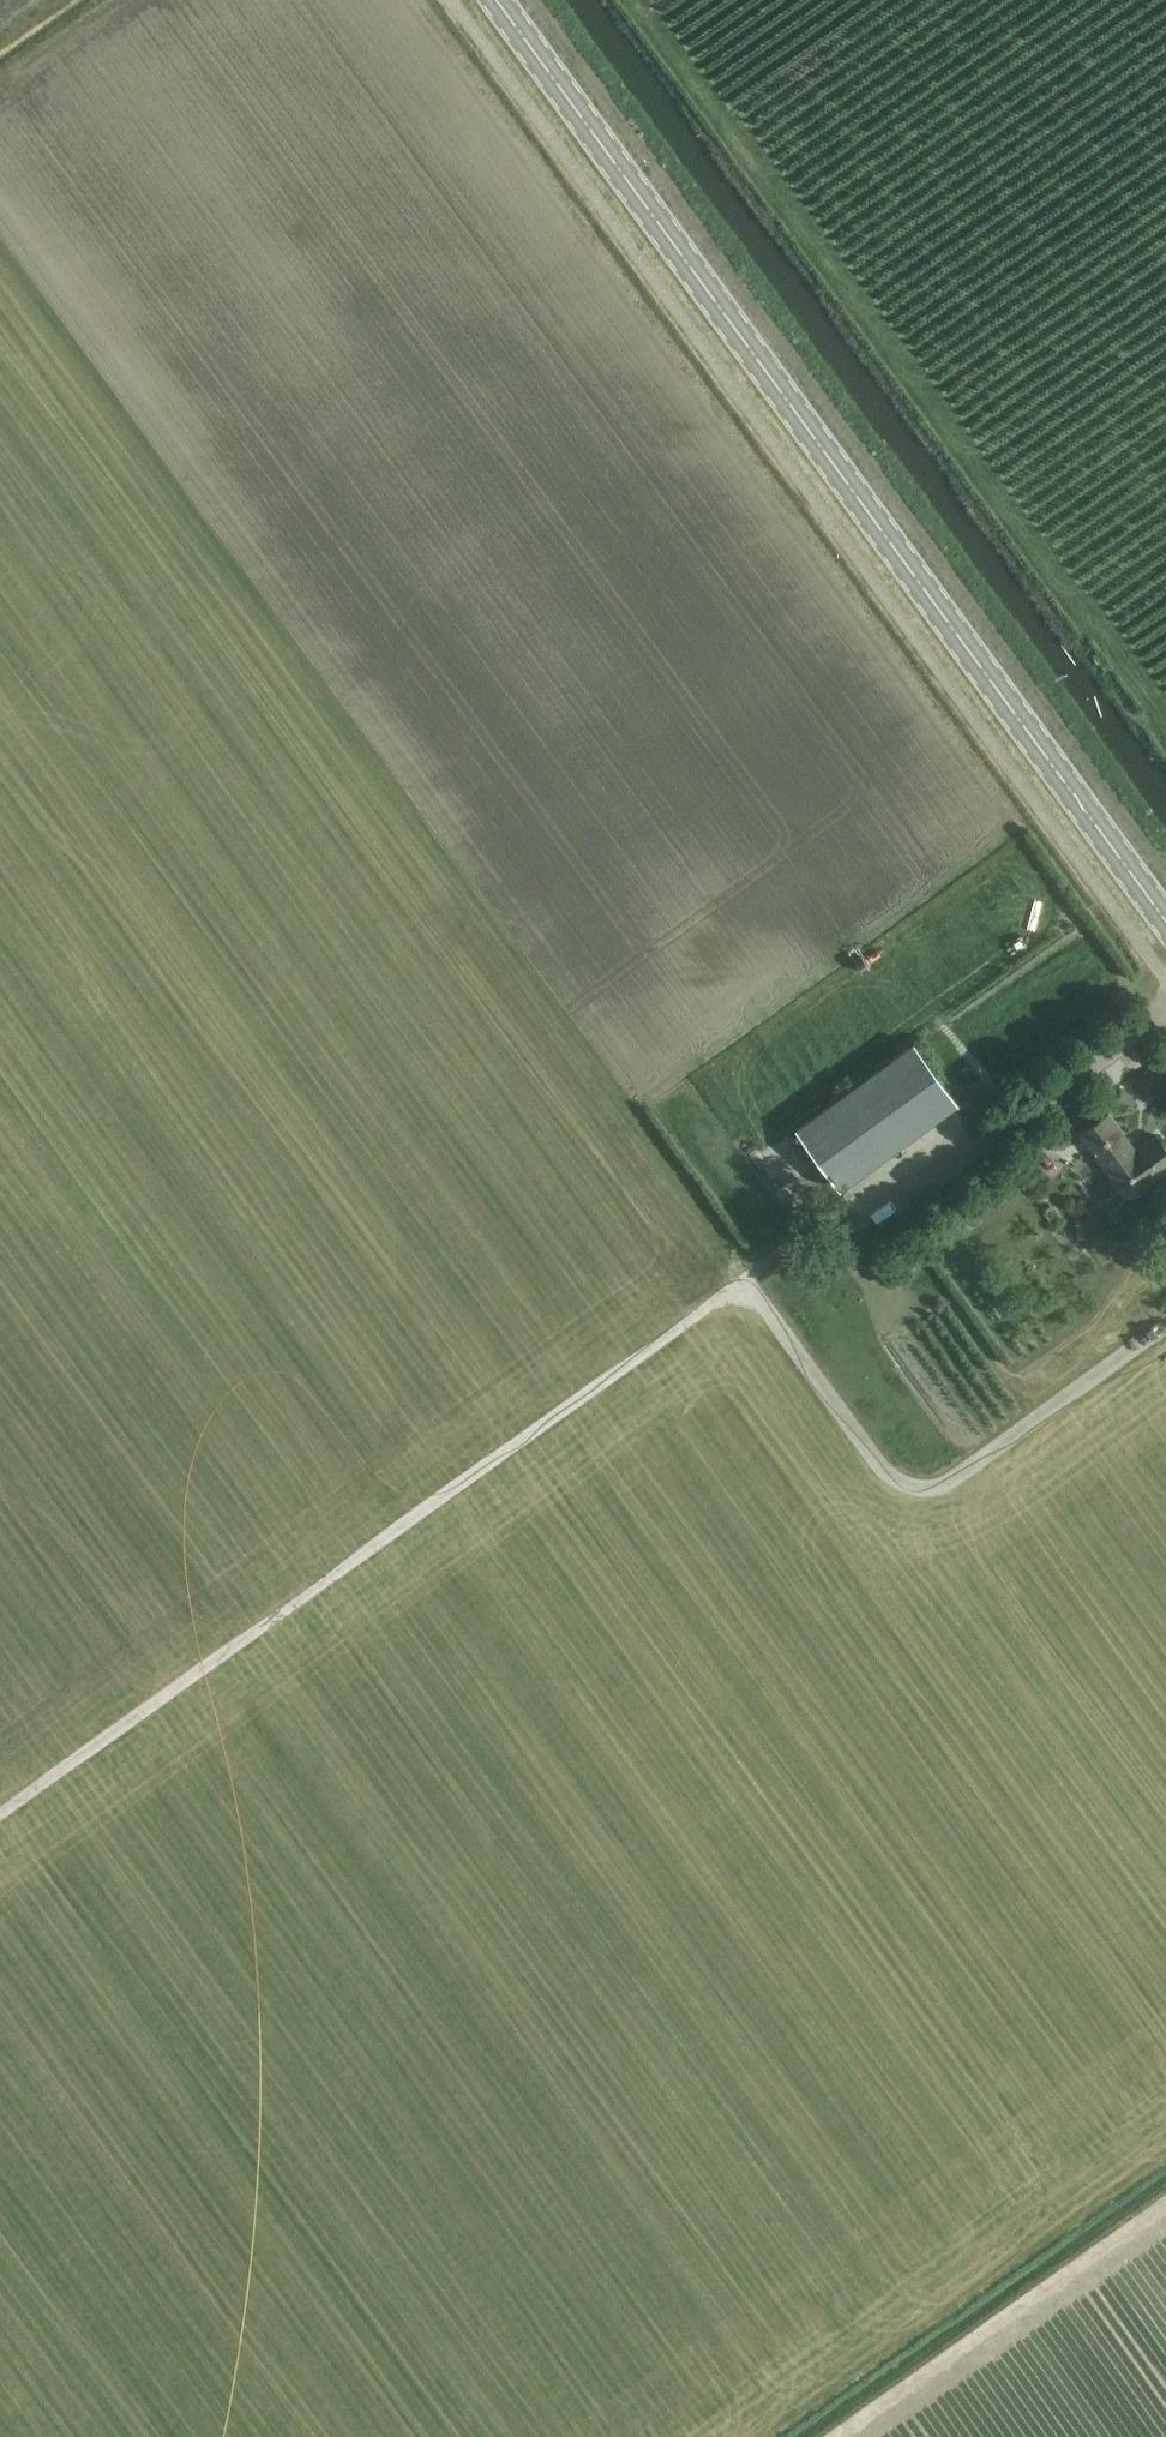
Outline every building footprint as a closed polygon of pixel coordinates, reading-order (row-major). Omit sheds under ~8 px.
[(840,1189),(957,1104),(914,1044),(797,1129),(840,1189)] [(1165,1171),(1165,1147),(1157,1135),(1140,1147),(1141,1149),(1140,1154),(1131,1152),(1123,1142),(1124,1138),(1126,1136),(1108,1112),(1080,1133),(1119,1186),(1131,1178),(1140,1190),(1165,1171)] [(968,1227),(989,1216),(983,1204),(962,1215),(968,1227)]
